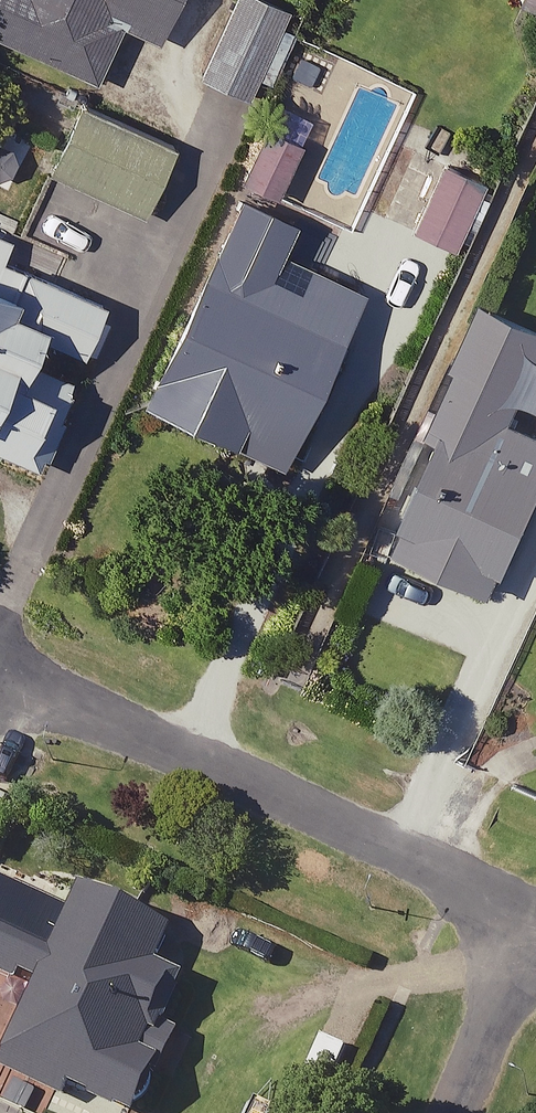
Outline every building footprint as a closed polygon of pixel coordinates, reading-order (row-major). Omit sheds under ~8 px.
[(99,84),(124,28),(160,45),(181,0),(0,0),(0,38),(99,84)] [(284,0),(232,0),(197,79),(249,102),(293,4),(284,0)] [(517,5),(535,13),(535,0),(520,0),(517,5)] [(177,155),(85,111),(55,173),(147,217),(177,155)] [(485,191),(417,161),(391,221),(458,251),(485,191)] [(299,225),(241,201),(150,415),(290,474),(367,292),(285,258),(299,225)] [(119,292),(0,238),(0,432),(43,339),(88,360),(119,292)] [(490,311),(436,437),(449,442),(401,555),(499,597),(535,510),(535,436),(517,427),(535,382),(535,330),(490,311)] [(0,885),(0,972),(42,991),(10,1063),(123,1112),(149,1112),(172,1062),(155,1054),(202,950),(82,896),(72,917),(0,885)]
